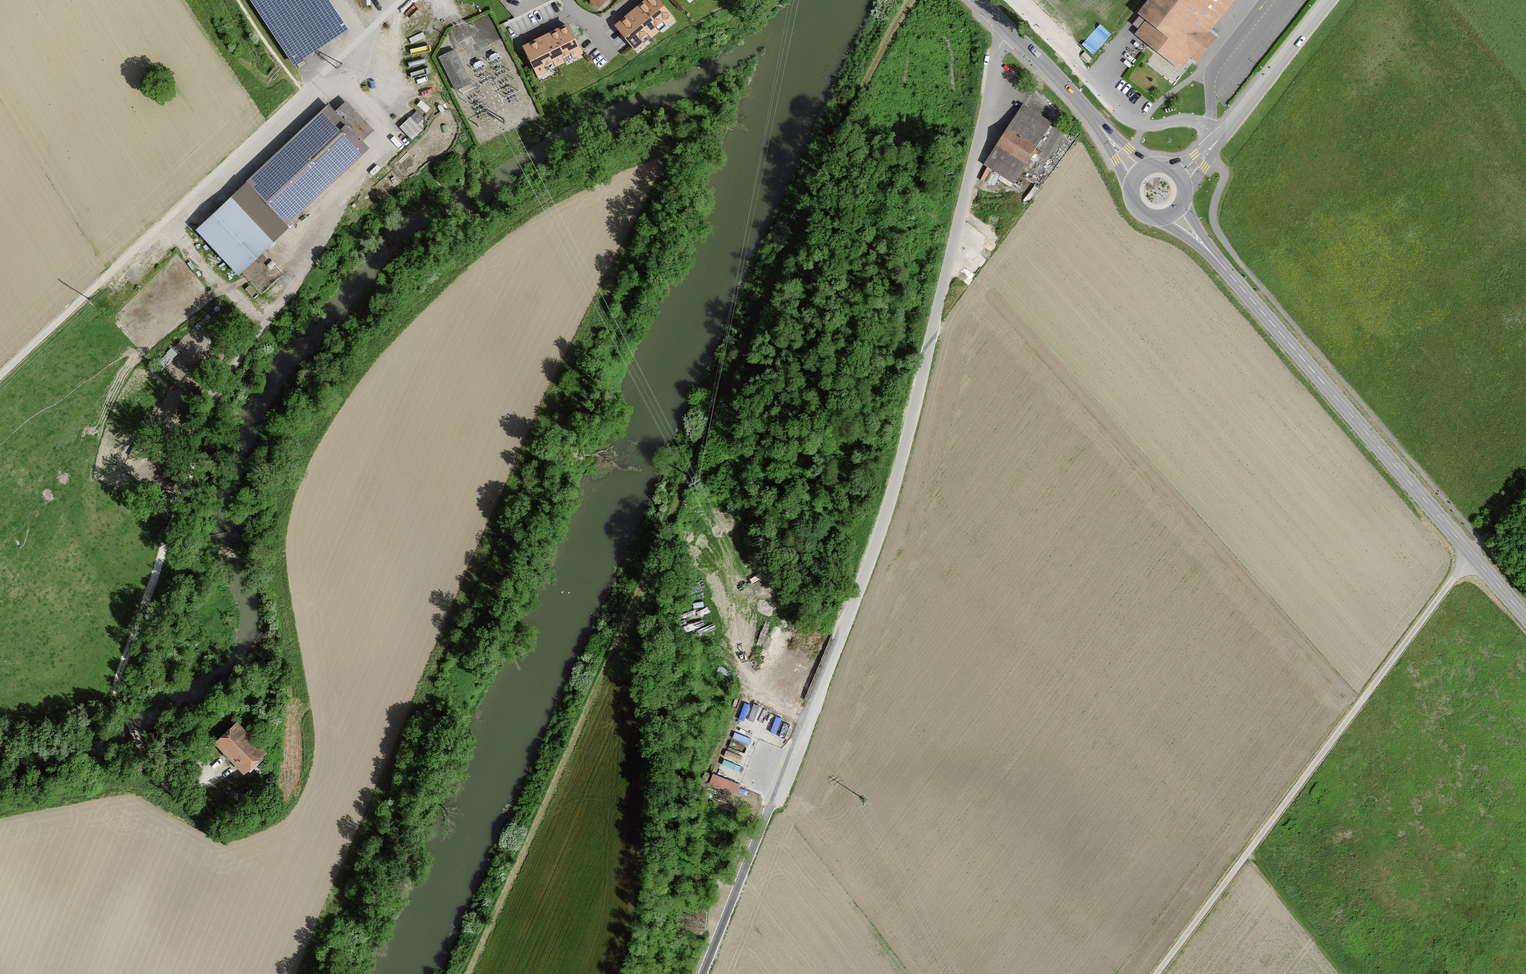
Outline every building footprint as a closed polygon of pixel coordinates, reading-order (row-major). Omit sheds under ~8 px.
[(295,70),(351,34),(329,0),(249,0),(295,70)] [(601,12),(616,0),(590,0),(601,12)] [(655,0),(650,0),(617,28),(637,51),(673,20),(655,0)] [(1133,25),(1140,30),(1135,35),(1181,71),(1191,58),(1199,64),(1218,40),(1211,34),(1238,0),(1153,0),(1133,25)] [(1098,20),(1083,43),(1096,51),(1111,29),(1098,20)] [(580,56),(568,28),(525,50),(539,77),(580,56)] [(473,84),(456,50),(439,59),(456,93),(473,84)] [(375,149),(332,104),(251,183),(294,228),(375,149)] [(1023,105),(985,167),(1014,185),(1052,123),(1023,105)] [(400,124),(413,136),(424,124),(411,112),(400,124)] [(294,228),(251,183),(201,231),(244,276),(294,228)] [(272,756),(241,724),(218,746),(249,778),(272,756)] [(709,779),(736,790),(740,780),(713,769),(709,779)]
